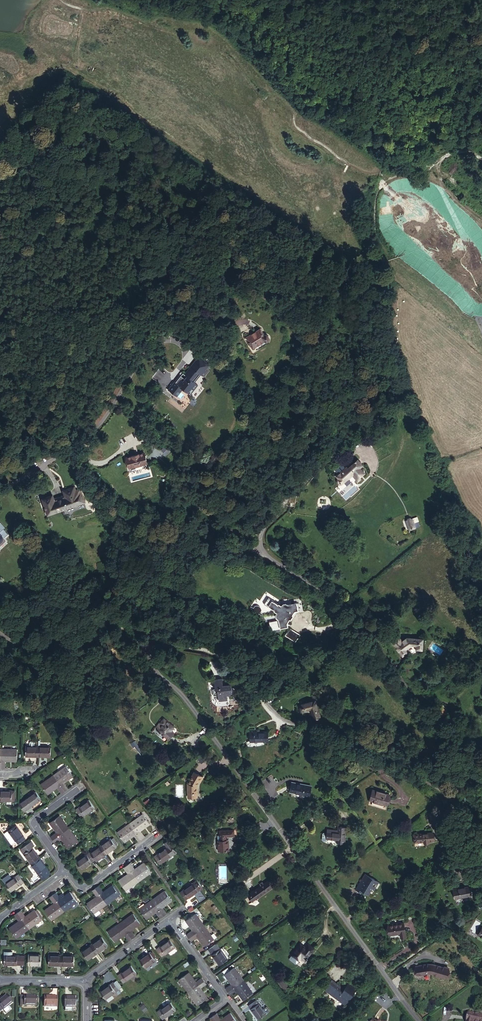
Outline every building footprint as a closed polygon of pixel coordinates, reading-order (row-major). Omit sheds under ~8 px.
[(246,339),(252,348),(265,340),(266,340),(267,340),(268,340),(269,339),(269,338),(270,337),(269,335),(268,334),(267,334),(265,335),(264,335),(261,330),(246,339)] [(183,374),(191,381),(198,372),(190,365),(183,374)] [(191,392),(197,385),(191,381),(183,374),(181,376),(185,380),(183,383),(181,381),(177,385),(175,383),(170,389),(178,396),(184,389),(188,392),(189,391),(191,392)] [(352,441),(358,436),(353,432),(348,437),(352,441)] [(356,444),(361,439),(358,436),(352,441),(356,444)] [(160,449),(165,455),(170,451),(165,445),(160,449)] [(129,467),(147,463),(144,452),(126,457),(129,467)] [(359,467),(363,463),(359,459),(349,467),(348,466),(338,475),(340,478),(339,479),(339,480),(339,481),(339,482),(340,483),(341,483),(342,483),(343,483),(353,474),(353,473),(359,467)] [(363,472),(359,467),(353,473),(353,474),(354,473),(355,474),(358,477),(359,476),(363,472)] [(49,516),(84,502),(79,490),(76,491),(74,487),(62,491),(64,496),(66,495),(67,498),(54,503),(52,500),(54,500),(52,496),(42,500),(49,516)] [(417,527),(414,518),(407,521),(410,530),(417,527)] [(270,620),(272,627),(282,625),(283,627),(288,626),(287,621),(291,616),(292,616),(294,613),(293,612),(297,606),(301,605),(300,599),(289,602),(289,601),(288,601),(287,601),(287,600),(286,600),(286,601),(285,600),(285,601),(284,601),(284,602),(283,602),(283,603),(269,595),(264,601),(278,610),(278,611),(277,611),(277,612),(277,613),(277,614),(278,615),(278,616),(280,617),(270,620)] [(291,628),(287,635),(297,641),(301,634),(291,628)] [(393,642),(403,656),(408,652),(406,650),(407,649),(409,650),(414,645),(417,646),(417,649),(423,649),(423,638),(408,637),(403,641),(400,637),(393,642)] [(214,685),(212,685),(214,693),(218,692),(219,696),(228,695),(227,690),(232,689),(229,679),(222,680),(221,674),(212,676),(214,685)] [(315,700),(300,704),(302,711),(311,708),(314,720),(318,719),(320,715),(315,700)] [(162,732),(171,738),(174,732),(171,731),(175,726),(164,718),(162,722),(164,724),(163,726),(161,725),(158,729),(160,730),(159,732),(161,733),(162,732)] [(250,745),(267,746),(268,734),(250,734),(250,745)] [(127,739),(133,747),(137,744),(131,736),(127,739)] [(37,759),(38,749),(34,749),(30,749),(26,749),(25,759),(37,759)] [(38,749),(37,759),(50,759),(51,750),(38,749)] [(0,753),(0,765),(0,772),(4,772),(4,764),(15,764),(16,754),(0,753)] [(66,768),(53,778),(65,793),(68,791),(64,785),(73,778),(66,768)] [(189,769),(183,780),(183,793),(192,793),(192,782),(196,773),(189,769)] [(53,778),(41,787),(48,796),(56,790),(61,796),(65,793),(53,778)] [(287,790),(306,794),(309,784),(289,779),(287,790)] [(365,803),(383,807),(387,792),(369,787),(365,803)] [(6,804),(6,808),(11,808),(11,804),(15,804),(15,795),(0,794),(0,804),(6,804)] [(24,807),(30,814),(42,805),(37,798),(24,807)] [(77,812),(82,819),(95,809),(90,802),(77,812)] [(141,813),(129,823),(141,839),(145,837),(140,830),(149,824),(141,813)] [(68,831),(59,818),(49,825),(56,835),(51,839),(53,842),(68,831)] [(129,823),(116,832),(124,843),(133,836),(137,842),(141,839),(129,823)] [(326,829),(325,835),(336,838),(335,840),(345,843),(346,837),(343,836),(345,824),(339,823),(337,828),(327,825),(326,829)] [(17,846),(25,840),(16,827),(7,833),(17,846)] [(216,850),(227,849),(227,838),(224,838),(224,835),(232,834),(232,828),(217,829),(217,834),(217,835),(219,835),(219,839),(216,839),(216,850)] [(431,828),(411,830),(412,839),(422,838),(422,840),(427,839),(427,837),(433,836),(431,828)] [(77,843),(68,831),(53,842),(56,846),(61,842),(67,850),(77,843)] [(105,854),(115,847),(109,839),(99,846),(105,854)] [(32,849),(34,848),(31,844),(19,852),(22,856),(32,849)] [(95,862),(105,854),(99,846),(89,854),(93,860),(95,862)] [(154,856),(160,864),(172,854),(167,847),(154,856)] [(22,856),(29,866),(38,859),(32,849),(22,856)] [(89,854),(88,852),(73,863),(79,870),(93,860),(89,854)] [(29,866),(36,875),(45,869),(38,859),(29,866)] [(125,866),(137,881),(150,872),(143,863),(134,869),(130,863),(125,866)] [(118,881),(125,890),(137,881),(125,866),(123,868),(127,874),(118,881)] [(375,878),(359,868),(355,875),(360,877),(354,888),(357,890),(359,886),(364,889),(368,883),(371,884),(375,878)] [(4,883),(9,891),(22,882),(17,874),(4,883)] [(349,885),(354,888),(360,877),(355,875),(349,885)] [(245,892),(250,899),(269,885),(264,878),(245,892)] [(196,880),(193,882),(199,890),(202,887),(196,880)] [(455,891),(472,888),(470,880),(454,882),(455,891)] [(193,882),(179,892),(185,899),(194,893),(196,896),(201,893),(199,890),(193,882)] [(94,888),(105,904),(118,895),(111,886),(102,892),(97,886),(94,888)] [(86,903),(93,913),(105,904),(94,888),(90,891),(95,897),(86,903)] [(163,890),(150,899),(162,915),(166,913),(161,907),(170,900),(163,890)] [(51,895),(63,911),(75,902),(69,893),(59,900),(54,893),(51,895)] [(43,912),(50,921),(63,911),(51,895),(47,898),(52,905),(43,912)] [(150,899),(137,908),(145,918),(153,912),(158,918),(162,915),(150,899)] [(28,930),(41,921),(34,911),(25,918),(21,911),(17,914),(28,930)] [(131,913),(118,922),(131,938),(134,936),(129,930),(138,923),(131,913)] [(205,926),(196,913),(186,921),(192,930),(185,935),(188,938),(205,926)] [(15,939),(28,930),(17,914),(13,916),(18,923),(9,930),(15,939)] [(401,917),(385,920),(387,931),(397,929),(398,932),(403,931),(401,917)] [(118,922),(107,930),(114,940),(122,935),(127,941),(131,938),(118,922)] [(214,939),(205,926),(188,938),(190,942),(198,937),(204,946),(214,939)] [(99,937),(90,944),(96,952),(105,945),(99,937)] [(154,949),(160,957),(175,947),(169,939),(154,949)] [(90,944),(80,951),(86,959),(96,952),(90,944)] [(301,958),(307,962),(316,950),(310,946),(308,949),(302,945),(294,955),(299,960),(301,958)] [(218,964),(227,957),(219,946),(209,952),(218,964)] [(147,953),(137,960),(143,968),(153,961),(152,959),(148,954),(147,953)] [(27,955),(26,965),(38,965),(39,955),(27,955)] [(46,966),(60,966),(60,956),(47,955),(46,966)] [(10,956),(3,956),(3,965),(18,965),(18,957),(10,956)] [(60,966),(71,966),(72,956),(60,956),(60,966)] [(452,974),(454,964),(435,959),(419,962),(421,973),(435,969),(452,974)] [(115,976),(120,982),(133,973),(128,966),(115,976)] [(243,978),(234,966),(224,973),(230,982),(223,988),(226,991),(243,978)] [(187,971),(176,979),(186,993),(203,981),(200,977),(194,981),(187,971)] [(281,977),(277,980),(282,986),(286,983),(281,977)] [(253,992),(243,978),(226,991),(228,995),(236,989),(243,999),(253,992)] [(203,981),(186,993),(195,1005),(206,998),(199,989),(205,984),(203,981)] [(322,990),(342,1006),(354,990),(347,984),(341,991),(333,986),(334,984),(329,981),(322,990)] [(118,991),(120,989),(116,983),(113,985),(112,983),(99,993),(105,1000),(114,993),(118,991)] [(0,1009),(13,1000),(7,993),(0,999),(0,1009)] [(21,997),(21,1005),(37,1005),(37,997),(21,997)] [(45,997),(44,1007),(57,1007),(57,998),(45,997)] [(65,998),(65,1008),(65,1011),(72,1012),(72,1008),(78,1008),(78,998),(65,998)] [(258,1019),(266,1013),(256,999),(248,1006),(258,1019)] [(155,1010),(161,1018),(174,1008),(169,1000),(155,1010)] [(467,1007),(464,1020),(467,1020),(472,1020),(473,1017),(481,1019),(481,1010),(467,1007)] [(216,1020),(236,1020),(230,1012),(221,1019),(216,1012),(212,1015),(216,1020)]
